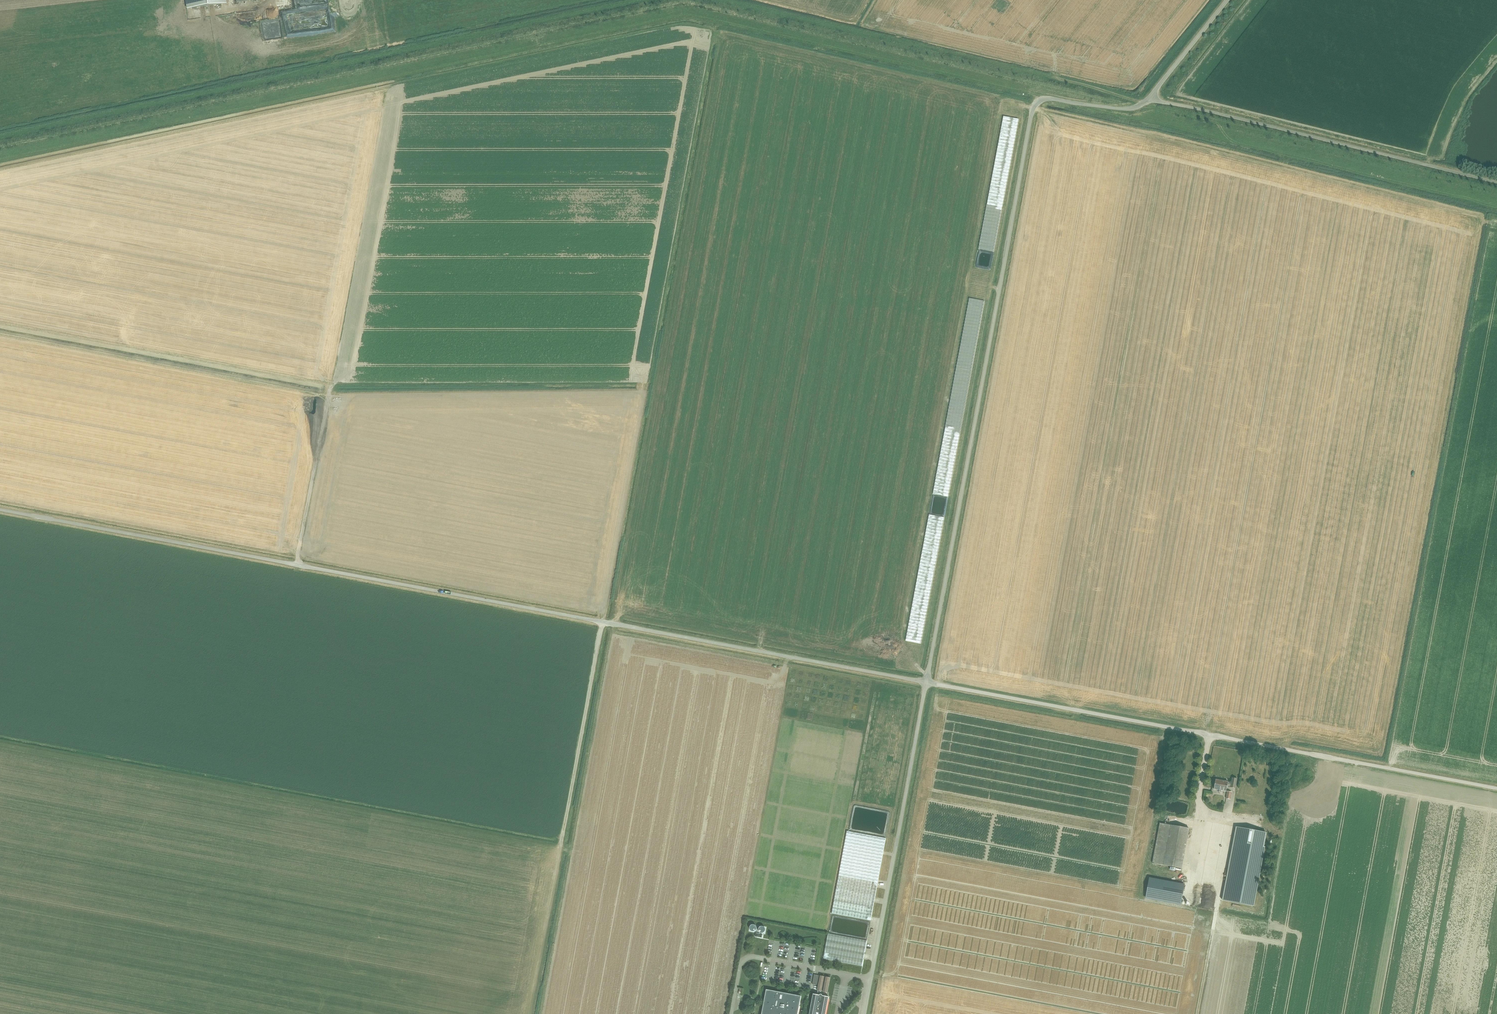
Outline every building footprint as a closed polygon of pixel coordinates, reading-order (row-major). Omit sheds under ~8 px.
[(188,9),(226,4),(225,0),(186,0),(188,9)] [(304,18),(305,7),(309,2),(310,2),(312,0),(298,0),(299,1),(299,3),(293,9),(295,10),(295,13),(297,15),(296,22),(295,23),(295,27),(298,29),(298,17),(304,18)] [(979,249),(994,252),(1019,119),(1003,116),(979,249)] [(948,497),(985,301),(969,298),(933,494),(948,497)] [(905,641),(921,644),(944,518),(929,515),(905,641)] [(1344,779),(1353,780),(1353,786),(1356,786),(1357,776),(1344,774),(1343,779),(1340,778),(1339,783),(1344,784),(1344,779)] [(1226,791),(1227,785),(1230,786),(1230,788),(1236,789),(1237,778),(1232,778),(1231,782),(1216,780),(1214,789),(1219,790),(1218,792),(1221,792),(1221,791),(1226,791)] [(1268,815),(1270,804),(1252,801),(1250,812),(1268,815)] [(1192,818),(1155,811),(1144,875),(1180,881),(1192,818)] [(1222,900),(1252,906),(1266,833),(1236,827),(1222,900)] [(871,921),(886,839),(847,832),(832,914),(871,921)] [(1146,898),(1181,904),(1184,885),(1150,878),(1146,898)] [(862,966),(867,941),(828,934),(823,959),(862,966)] [(801,996),(766,990),(762,1013),(798,1013),(801,996)] [(829,997),(822,996),(822,995),(821,994),(820,995),(813,994),(810,1013),(826,1013),(829,997)]
